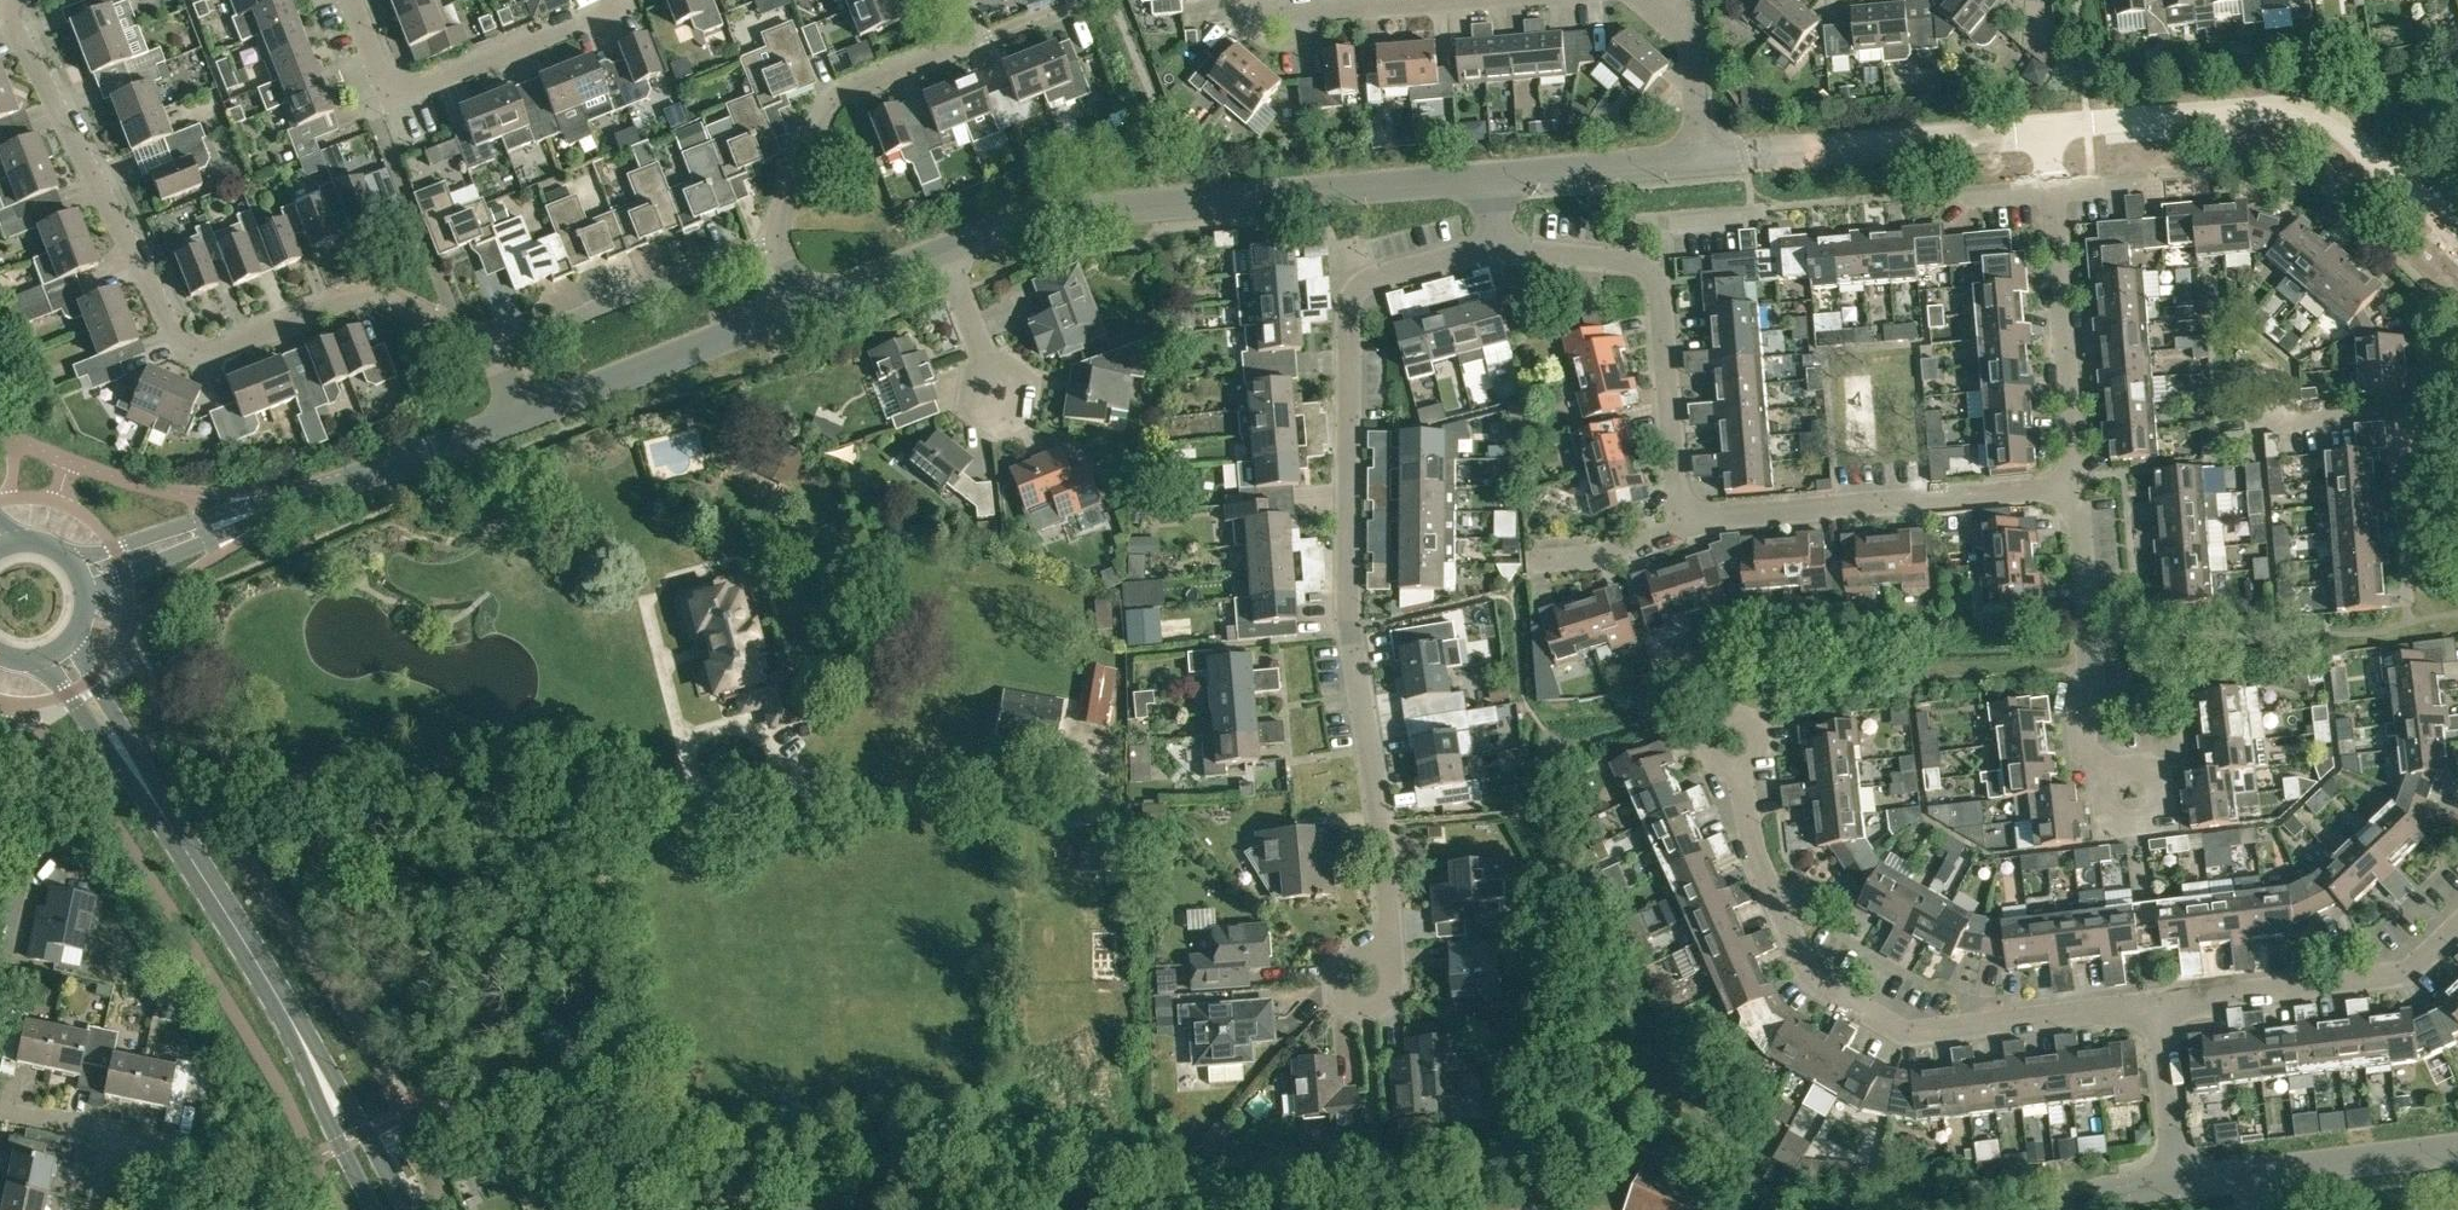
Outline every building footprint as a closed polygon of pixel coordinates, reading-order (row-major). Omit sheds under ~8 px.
[(81,49),(121,33),(110,7),(128,0),(88,0),(93,13),(71,22),(81,49)] [(204,0),(193,5),(199,19),(210,14),(204,0)] [(256,36),(297,20),(289,0),(279,0),(267,5),(265,0),(244,0),(237,3),(242,15),(234,24),(241,42),(256,36)] [(437,0),(393,0),(390,1),(399,24),(440,8),(437,0)] [(526,1),(529,0),(535,16),(569,3),(568,0),(526,0),(526,1)] [(676,25),(690,19),(694,29),(703,33),(723,25),(713,0),(666,0),(676,25)] [(777,9),(791,4),(790,0),(774,0),(777,9)] [(874,0),(831,0),(837,3),(845,0),(849,10),(874,0)] [(891,0),(874,0),(849,10),(859,36),(899,21),(891,0)] [(1153,16),(1183,13),(1182,0),(1152,0),(1153,16)] [(1772,37),(1799,4),(1793,0),(1749,0),(1737,14),(1748,23),(1751,20),(1772,37)] [(1937,39),(1944,38),(1954,25),(1973,41),(1973,40),(1977,43),(1981,45),(1985,46),(1990,44),(1995,37),(1997,32),(1996,27),(1997,26),(1989,19),(1966,0),(1949,0),(1939,12),(1940,13),(1936,17),(1921,19),(1924,50),(1938,49),(1937,39)] [(1989,19),(2004,0),(1966,0),(1989,19)] [(2167,10),(2166,10),(2165,0),(2116,0),(2118,15),(2147,12),(2150,36),(2169,34),(2169,27),(2167,10)] [(2196,23),(2197,31),(2206,30),(2208,46),(2219,44),(2214,4),(2213,4),(2213,0),(2165,0),(2166,10),(2167,10),(2169,27),(2196,23)] [(2262,0),(2213,0),(2213,4),(2214,4),(2242,1),(2245,25),(2264,23),(2263,12),(2262,0)] [(2291,8),(2292,20),(2312,17),(2310,0),(2262,0),(2263,12),(2291,8)] [(2365,0),(2354,0),(2355,9),(2366,8),(2365,0)] [(1805,39),(1811,32),(1820,22),(1799,4),(1772,37),(1766,44),(1793,68),(1812,46),(1805,39)] [(1879,6),(1882,48),(1883,61),(1908,58),(1910,56),(1909,51),(1918,51),(1919,65),(1940,63),(1938,49),(1924,50),(1921,19),(1907,20),(1906,4),(1879,6)] [(1841,57),(1856,56),(1856,63),(1883,61),(1882,48),(1879,6),(1852,9),(1853,24),(1839,26),(1841,57)] [(409,48),(426,41),(433,58),(468,45),(461,27),(450,31),(440,8),(399,24),(409,48)] [(497,13),(502,26),(513,22),(509,9),(497,13)] [(484,34),(495,29),(490,15),(478,20),(484,34)] [(1579,63),(1577,32),(1546,35),(1545,19),(1535,20),(1539,78),(1578,74),(1579,63)] [(256,36),(265,59),(306,43),(297,20),(256,36)] [(1513,80),(1539,78),(1535,20),(1524,21),(1526,37),(1510,38),(1513,80)] [(2445,34),(2456,43),(2457,41),(2457,23),(2455,21),(2445,34)] [(745,72),(754,95),(755,94),(762,111),(782,103),(779,97),(814,83),(791,23),(762,35),(772,62),(745,72)] [(801,29),(812,57),(827,50),(817,23),(801,29)] [(2264,23),(2256,24),(2257,33),(2265,32),(2264,23)] [(1487,82),(1513,80),(1510,38),(1494,39),(1493,24),(1482,25),(1487,82)] [(2318,24),(2302,26),(2304,40),(2320,39),(2318,24)] [(1487,82),(1482,25),(1472,26),(1474,41),(1457,42),(1461,84),(1487,82)] [(1841,57),(1839,26),(1824,27),(1827,58),(1841,57)] [(1601,61),(1621,79),(1649,47),(1629,29),(1601,61)] [(1198,44),(1197,30),(1186,31),(1187,45),(1198,44)] [(1592,31),(1577,32),(1579,63),(1594,62),(1592,31)] [(128,76),(156,65),(165,62),(160,48),(131,59),(121,33),(81,49),(91,75),(123,63),(128,76)] [(618,46),(624,61),(627,68),(614,73),(627,107),(647,99),(651,90),(646,80),(661,74),(645,35),(618,46)] [(2168,35),(2158,36),(2160,48),(2169,47),(2168,35)] [(274,82),(315,66),(306,43),(265,59),(274,82)] [(1028,54),(1044,93),(1048,104),(1063,98),(1065,104),(1090,94),(1077,60),(1064,66),(1055,43),(1028,54)] [(1355,51),(1353,51),(1353,44),(1326,46),(1327,53),(1325,53),(1327,78),(1313,79),(1316,109),(1343,107),(1342,95),(1358,93),(1355,51)] [(1435,44),(1407,46),(1411,89),(1439,86),(1441,111),(1456,109),(1452,67),(1438,68),(1435,44)] [(1383,91),(1411,89),(1407,46),(1379,49),(1381,73),(1366,74),(1369,104),(1384,103),(1383,91)] [(1223,65),(1212,56),(1189,82),(1201,92),(1211,79),(1233,97),(1260,65),(1238,47),(1223,65)] [(1669,88),(1658,78),(1669,65),(1649,47),(1621,79),(1642,97),(1638,100),(1649,110),(1669,88)] [(1044,93),(1028,54),(1002,64),(1011,87),(997,92),(1011,125),(1030,117),(1034,109),(1030,98),(1044,93)] [(592,56),(565,66),(586,119),(602,113),(613,112),(627,107),(614,73),(601,79),(592,56)] [(216,63),(222,76),(233,72),(227,58),(216,63)] [(166,64),(158,67),(163,79),(171,76),(166,64)] [(161,79),(156,65),(128,76),(133,89),(111,98),(121,125),(161,109),(151,83),(161,79)] [(1260,65),(1233,97),(1225,106),(1247,125),(1282,84),(1260,65)] [(269,111),(283,105),(324,89),(315,66),(274,82),(260,88),(269,111)] [(565,66),(539,77),(548,99),(534,105),(548,138),(587,122),(586,119),(565,66)] [(238,86),(233,72),(222,76),(227,90),(238,86)] [(949,85),(965,124),(971,141),(1011,125),(997,92),(984,97),(975,74),(949,85)] [(1947,75),(1942,80),(1943,88),(1951,95),(1958,96),(1964,90),(1963,83),(1954,75),(1947,75)] [(1301,110),(1316,109),(1313,79),(1299,80),(1301,110)] [(486,98),(501,137),(508,152),(533,142),(534,144),(548,138),(534,105),(521,110),(512,87),(511,88),(509,83),(495,89),(496,93),(486,98)] [(929,151),(943,146),(950,143),(953,137),(951,130),(965,124),(949,85),(922,95),(931,118),(918,123),(929,151)] [(8,86),(0,89),(0,120),(18,113),(8,86)] [(1854,86),(1839,88),(1840,98),(1855,97),(1854,86)] [(283,105),(292,129),(299,126),(309,152),(320,148),(310,122),(333,113),(324,89),(283,105)] [(705,128),(711,143),(726,182),(727,182),(747,174),(744,168),(779,154),(762,111),(755,94),(754,95),(727,105),(731,117),(705,128)] [(488,143),(501,137),(486,98),(459,108),(468,131),(454,136),(468,170),(494,159),(488,143)] [(240,106),(228,111),(234,124),(245,120),(240,106)] [(940,179),(929,151),(918,123),(905,128),(896,106),(869,117),(884,156),(899,150),(903,161),(912,164),(921,187),(940,179)] [(121,125),(131,151),(163,139),(168,152),(202,139),(205,138),(200,124),(171,135),(161,109),(121,125)] [(1557,123),(1543,124),(1544,134),(1558,133),(1557,123)] [(1486,124),(1457,126),(1458,142),(1458,144),(1487,142),(1487,140),(1486,124)] [(1543,124),(1530,125),(1531,135),(1544,134),(1543,124)] [(3,164),(8,178),(48,162),(46,159),(53,157),(46,138),(39,141),(37,136),(6,148),(0,135),(0,165),(3,164)] [(210,158),(202,139),(168,152),(173,165),(151,174),(161,201),(201,186),(195,171),(206,167),(210,158)] [(639,203),(612,213),(628,252),(648,244),(645,238),(679,225),(680,225),(667,192),(668,192),(648,141),(631,147),(640,171),(628,176),(639,203)] [(680,225),(679,225),(682,231),(703,223),(700,217),(735,203),(727,182),(726,182),(711,143),(683,154),(693,181),(668,192),(667,192),(680,225)] [(447,160),(441,145),(424,152),(430,167),(447,160)] [(320,153),(327,170),(345,164),(337,146),(320,153)] [(19,219),(28,216),(23,203),(58,189),(48,162),(8,178),(0,181),(0,197),(5,209),(0,211),(0,226),(19,219)] [(343,210),(350,228),(354,226),(355,230),(360,232),(373,227),(375,223),(374,219),(377,217),(366,189),(378,184),(384,201),(400,195),(390,167),(335,188),(343,210)] [(2282,175),(2266,176),(2268,198),(2278,197),(2282,184),(2282,175)] [(296,209),(305,231),(311,249),(339,238),(330,215),(343,210),(335,188),(332,182),(318,187),(319,190),(293,200),(294,203),(296,209)] [(415,195),(444,269),(478,255),(481,257),(496,296),(515,290),(495,239),(496,239),(493,229),(482,200),(455,210),(444,183),(415,195)] [(628,252),(612,213),(586,224),(575,197),(546,208),(557,235),(558,235),(571,268),(571,267),(605,254),(608,260),(628,252)] [(285,220),(258,230),(264,247),(273,270),(301,259),(292,237),(305,231),(296,209),(294,203),(280,209),(285,220)] [(2144,220),(2146,251),(2199,247),(2197,210),(2197,204),(2168,207),(2169,218),(2144,220)] [(2249,206),(2222,208),(2226,256),(2253,254),(2261,256),(2273,217),(2249,210),(2249,206)] [(503,207),(490,212),(494,224),(508,219),(503,207)] [(2222,208),(2197,210),(2199,247),(2198,258),(2226,256),(2222,208)] [(217,246),(222,258),(233,286),(260,275),(251,253),(264,247),(258,230),(250,210),(236,216),(239,223),(213,234),(218,246),(217,246)] [(77,212),(65,216),(38,227),(48,254),(88,238),(77,212)] [(19,219),(0,226),(0,227),(5,240),(33,229),(28,216),(19,219)] [(2273,217),(2261,256),(2267,258),(2289,276),(2320,239),(2299,222),(2297,225),(2273,217)] [(574,273),(571,267),(571,268),(558,235),(557,235),(532,245),(521,218),(493,229),(496,239),(495,239),(515,290),(551,276),(553,282),(574,273)] [(2089,251),(2092,277),(2145,273),(2145,272),(2134,273),(2133,252),(2146,251),(2144,220),(2099,224),(2101,242),(2090,242),(2091,250),(2089,251)] [(217,246),(218,246),(213,234),(209,223),(195,228),(198,235),(186,240),(190,251),(175,257),(191,296),(218,285),(209,263),(222,258),(217,246)] [(1967,235),(1942,237),(1941,225),(1913,227),(1913,233),(1915,233),(1918,269),(1920,269),(1970,265),(1967,235)] [(2012,232),(1967,235),(1970,265),(1985,264),(1987,286),(1975,287),(1975,288),(2010,285),(2029,284),(2027,256),(2014,257),(2012,232)] [(1214,249),(1236,248),(1235,233),(1213,235),(1214,249)] [(1915,233),(1913,233),(1889,235),(1892,283),(1921,281),(1920,269),(1918,269),(1915,233)] [(1784,249),(1759,251),(1761,283),(1812,278),(1810,235),(1783,237),(1784,249)] [(1813,290),(1839,288),(1835,239),(1812,241),(1811,235),(1810,235),(1812,278),(1813,290)] [(1866,286),(1892,283),(1889,235),(1862,237),(1866,286)] [(1862,237),(1835,239),(1839,288),(1866,286),(1862,237)] [(98,265),(88,238),(48,254),(34,259),(45,285),(41,286),(47,300),(80,287),(75,274),(98,265)] [(2341,256),(2320,239),(2289,276),(2310,293),(2341,256)] [(1319,259),(1303,260),(1294,261),(1292,244),(1249,248),(1252,275),(1320,269),(1319,259)] [(1703,283),(1706,310),(1759,306),(1757,283),(1761,283),(1759,251),(1713,255),(1715,274),(1703,275),(1703,283)] [(2360,273),(2341,256),(2310,293),(2329,310),(2360,273)] [(1047,356),(1057,352),(1082,342),(1105,333),(1078,264),(1035,281),(1042,298),(1047,297),(1053,312),(1033,320),(1035,325),(1030,327),(1041,354),(1046,352),(1047,356)] [(1320,269),(1252,275),(1254,300),(1297,296),(1296,281),(1321,278),(1320,269)] [(2098,278),(2099,288),(2100,303),(2147,299),(2145,273),(2092,277),(2092,279),(2098,278)] [(2354,335),(2374,324),(2366,308),(2381,290),(2360,273),(2329,310),(2349,326),(2354,335)] [(1466,281),(1483,350),(1510,343),(1508,336),(1508,335),(1527,331),(1518,295),(1499,300),(1483,304),(1477,278),(1475,279),(1466,281)] [(1447,313),(1458,356),(1461,367),(1487,360),(1483,350),(1466,281),(1456,283),(1463,309),(1447,313)] [(1176,283),(1163,283),(1164,294),(1177,293),(1176,283)] [(1975,288),(1977,314),(2025,310),(2023,285),(2029,285),(2029,284),(2010,285),(1975,288)] [(2179,287),(2179,297),(2194,296),(2193,286),(2179,287)] [(82,316),(88,330),(127,314),(117,288),(86,300),(80,287),(47,300),(52,313),(61,310),(63,315),(72,320),(82,316)] [(1458,356),(1447,313),(1433,317),(1426,292),(1416,294),(1433,362),(1458,356)] [(1433,362),(1416,294),(1406,297),(1412,322),(1395,327),(1406,369),(1433,362)] [(1254,300),(1256,326),(1305,322),(1325,321),(1324,310),(1298,312),(1297,296),(1254,300)] [(2194,296),(2179,297),(2180,309),(2195,308),(2194,296)] [(2100,303),(2102,330),(2150,326),(2147,299),(2100,303)] [(2223,299),(2212,300),(2213,315),(2224,314),(2223,299)] [(2213,315),(2212,300),(2201,301),(2203,316),(2213,315)] [(1807,302),(1797,303),(1798,308),(1802,312),(1808,312),(1807,302)] [(1711,311),(1713,335),(1761,330),(1759,306),(1706,310),(1706,311),(1711,311)] [(1930,318),(1945,317),(1944,307),(1929,308),(1930,318)] [(1194,308),(1165,310),(1166,330),(1195,328),(1194,308)] [(1155,310),(1136,318),(1143,333),(1161,325),(1155,310)] [(2027,336),(2025,310),(1977,314),(1979,340),(2027,336)] [(78,380),(87,376),(120,363),(115,350),(138,341),(127,314),(88,330),(98,356),(72,366),(78,380)] [(1946,327),(1945,317),(1930,318),(1931,328),(1946,327)] [(1794,330),(1809,329),(1808,318),(1793,320),(1794,330)] [(2274,318),(2264,330),(2272,337),(2282,325),(2274,318)] [(1306,334),(1305,322),(1256,326),(1247,326),(1249,352),(1242,353),(1243,369),(1276,366),(1274,351),(1301,349),(1300,334),(1306,334)] [(2382,339),(2374,324),(2354,335),(2357,341),(2360,369),(2407,365),(2405,337),(2382,339)] [(1908,341),(1919,340),(1918,325),(1907,326),(1908,341)] [(2290,332),(2282,325),(2272,337),(2280,344),(2290,332)] [(1907,326),(1896,327),(1897,341),(1908,341),(1907,326)] [(2102,330),(2104,355),(2152,351),(2150,326),(2102,330)] [(359,327),(333,338),(348,377),(362,372),(366,382),(375,386),(397,377),(384,344),(368,350),(359,327)] [(1897,341),(1896,327),(1885,328),(1886,342),(1897,341)] [(1151,334),(1148,355),(1154,356),(1153,362),(1159,363),(1160,356),(1161,356),(1164,338),(1165,338),(1165,333),(1165,328),(1151,334)] [(1576,363),(1580,378),(1627,366),(1622,351),(1628,349),(1625,338),(1609,342),(1605,328),(1563,339),(1570,364),(1576,363)] [(1809,329),(1794,330),(1795,340),(1810,339),(1809,329)] [(1764,358),(1761,330),(1713,335),(1715,352),(1709,352),(1709,362),(1764,358)] [(1845,346),(1855,345),(1853,331),(1843,332),(1845,346)] [(1816,348),(1824,348),(1835,347),(1833,332),(1823,333),(1815,334),(1816,348)] [(1845,346),(1843,332),(1833,332),(1835,347),(1845,346)] [(315,370),(302,376),(311,398),(315,409),(329,404),(322,388),(348,377),(333,338),(331,338),(329,335),(326,333),(309,340),(307,344),(309,347),(306,348),(315,370)] [(1979,340),(1981,366),(2029,362),(2027,336),(1979,340)] [(2195,348),(2208,347),(2207,336),(2194,337),(2195,348)] [(928,387),(936,383),(923,351),(914,355),(907,338),(869,353),(880,380),(889,376),(904,414),(934,402),(928,387)] [(1127,413),(1132,378),(1139,379),(1143,380),(1150,339),(1144,341),(1090,361),(1086,387),(1070,384),(1065,418),(1103,424),(1105,409),(1127,413)] [(2196,359),(2209,358),(2208,347),(2195,348),(2196,359)] [(2152,351),(2104,355),(2106,381),(2154,377),(2152,351)] [(269,409),(295,398),(289,381),(280,358),(277,359),(276,356),(272,354),(256,361),(254,365),(255,368),(253,369),(269,409)] [(1821,355),(1803,356),(1804,364),(1821,363),(1821,355)] [(1717,373),(1718,387),(1766,384),(1764,358),(1709,362),(1710,373),(1717,373)] [(1923,371),(1938,370),(1937,359),(1922,361),(1923,371)] [(1180,360),(1165,360),(1166,373),(1181,372),(1180,360)] [(2031,388),(2029,362),(1981,366),(1984,392),(2031,388)] [(126,376),(120,363),(87,376),(92,390),(126,376)] [(2410,392),(2407,365),(2360,369),(2362,396),(2410,392)] [(1247,384),(1249,409),(1299,404),(1298,394),(1291,394),(1289,379),(1277,380),(1276,366),(1243,369),(1245,384),(1247,384)] [(1585,419),(1627,408),(1623,395),(1639,391),(1636,379),(1630,380),(1627,366),(1580,378),(1583,392),(1578,393),(1585,419)] [(153,429),(157,418),(174,379),(148,367),(137,392),(126,388),(118,407),(129,412),(126,417),(153,429)] [(1809,370),(1809,381),(1824,379),(1824,368),(1809,370)] [(255,414),(269,409),(253,369),(227,379),(236,402),(222,407),(236,441),(255,433),(259,424),(255,414)] [(1945,369),(1938,370),(1923,371),(1924,381),(1946,379),(1945,369)] [(2106,381),(2108,407),(2156,403),(2156,402),(2168,401),(2166,378),(2154,379),(2154,377),(2106,381)] [(188,418),(194,404),(200,390),(174,379),(157,418),(153,429),(168,435),(170,430),(187,437),(194,420),(188,418)] [(1824,379),(1809,381),(1810,391),(1825,390),(1824,379)] [(1713,403),(1714,414),(1768,410),(1766,384),(1718,387),(1719,403),(1713,403)] [(1984,392),(1986,418),(2033,414),(2031,388),(1984,392)] [(2198,389),(2199,400),(2213,399),(2212,388),(2198,389)] [(2304,401),(2319,400),(2319,390),(2303,391),(2304,401)] [(301,414),(297,416),(299,421),(306,439),(309,446),(327,439),(324,432),(317,414),(315,409),(311,398),(297,403),(301,414)] [(2214,410),(2213,399),(2199,400),(2199,411),(2214,410)] [(739,402),(728,405),(732,420),(743,418),(739,402)] [(1320,402),(1299,404),(1249,409),(1237,410),(1239,436),(1251,435),(1294,432),(1293,416),(1320,414),(1320,402)] [(1520,402),(1507,405),(1510,415),(1523,411),(1520,402)] [(2108,407),(2111,433),(2158,430),(2156,403),(2108,407)] [(222,446),(236,441),(222,407),(209,412),(222,446)] [(1424,407),(1416,409),(1420,426),(1428,424),(1424,407)] [(1770,436),(1768,410),(1714,414),(1715,425),(1721,425),(1722,440),(1770,436)] [(1941,411),(1927,412),(1928,423),(1942,422),(1941,411)] [(2035,440),(2033,414),(1986,418),(1988,444),(2035,440)] [(1589,474),(1635,462),(1631,447),(1637,445),(1630,420),(1572,435),(1579,461),(1585,459),(1589,474)] [(1829,431),(1828,420),(1812,422),(1813,433),(1829,431)] [(2356,423),(2357,437),(2387,434),(2385,421),(2356,423)] [(830,422),(824,436),(837,441),(842,426),(830,422)] [(1943,433),(1942,422),(1928,423),(1928,434),(1943,433)] [(1375,448),(1375,459),(1446,460),(1446,438),(1467,439),(1467,424),(1445,427),(1445,433),(1402,433),(1402,448),(1375,448)] [(2113,461),(2160,457),(2158,430),(2111,433),(2113,461)] [(1831,457),(1830,442),(1829,431),(1813,433),(1814,443),(1815,458),(1831,457)] [(977,519),(993,517),(989,483),(976,484),(962,474),(973,460),(938,432),(925,449),(920,445),(906,462),(941,490),(946,484),(976,508),(977,519)] [(1294,432),(1251,435),(1253,462),(1302,458),(1324,456),(1323,446),(1295,448),(1294,432)] [(2268,457),(2283,456),(2281,434),(2266,435),(2268,457)] [(2387,434),(2357,437),(2358,450),(2373,449),(2388,448),(2387,434)] [(1718,455),(1719,466),(1772,461),(1770,436),(1722,440),(1723,454),(1718,455)] [(2035,440),(1988,444),(1990,471),(2038,467),(2035,440)] [(2202,443),(2202,453),(2217,452),(2216,442),(2202,443)] [(774,443),(759,474),(788,488),(803,457),(774,443)] [(1506,457),(1506,447),(1489,447),(1490,457),(1506,457)] [(1141,450),(1138,457),(1145,465),(1154,463),(1156,457),(1154,451),(1149,448),(1141,450)] [(1930,449),(1931,471),(1932,482),(1933,482),(1947,481),(1946,469),(1944,448),(1930,449)] [(1062,518),(1098,504),(1085,470),(1069,476),(1058,449),(1040,456),(1042,460),(1013,471),(1028,511),(1054,500),(1062,518)] [(2373,449),(2358,450),(2325,453),(2328,480),(2376,476),(2373,449)] [(2283,456),(2268,457),(2270,485),(2271,496),(2287,495),(2283,456)] [(1240,504),(1274,501),(1272,487),(1299,485),(1297,469),(1303,469),(1302,458),(1253,462),(1255,477),(1245,478),(1245,487),(1239,488),(1240,504)] [(1402,486),(1455,486),(1455,460),(1446,460),(1375,459),(1375,470),(1403,470),(1402,486)] [(1774,489),(1772,461),(1719,466),(1720,477),(1726,477),(1727,493),(1774,489)] [(1631,491),(1648,487),(1645,475),(1639,476),(1635,462),(1589,474),(1593,489),(1587,490),(1594,516),(1635,506),(1631,491)] [(2262,474),(2261,463),(2246,465),(2247,475),(2262,474)] [(2157,489),(2158,499),(2206,495),(2218,494),(2216,467),(2204,468),(2156,471),(2157,489)] [(1531,473),(1510,477),(1513,492),(1534,488),(1531,473)] [(2378,502),(2376,476),(2328,480),(2330,507),(2378,502)] [(1817,481),(1818,491),(1833,490),(1832,480),(1817,481)] [(1375,500),(1375,512),(1455,512),(1455,486),(1402,486),(1402,501),(1375,500)] [(2266,517),(2265,505),(2263,490),(2248,492),(2250,507),(2251,518),(2266,517)] [(2218,494),(2206,495),(2158,499),(2160,526),(2208,522),(2220,521),(2218,494)] [(1234,546),(1247,545),(1295,540),(1294,529),(1288,529),(1287,515),(1275,516),(1274,501),(1240,504),(1223,505),(1224,521),(1232,521),(1234,546)] [(2378,502),(2330,507),(2332,533),(2380,528),(2378,502)] [(1402,538),(1445,538),(1455,539),(1455,512),(1375,512),(1375,521),(1402,522),(1402,538)] [(1139,514),(1132,513),(1131,522),(1138,523),(1139,514)] [(2251,518),(2251,528),(2253,544),(2268,543),(2266,517),(2251,518)] [(2039,544),(2038,532),(2021,534),(2019,519),(1978,523),(1980,550),(1986,549),(1987,564),(2034,560),(2033,545),(2039,544)] [(977,523),(977,528),(997,538),(997,521),(977,523)] [(2210,547),(2208,522),(2160,526),(2162,551),(2210,547)] [(2275,539),(2290,537),(2289,526),(2274,528),(2275,539)] [(2382,555),(2380,528),(2332,533),(2334,559),(2382,555)] [(1926,530),(1911,531),(1899,532),(1899,538),(1883,539),(1888,586),(1903,585),(1904,591),(1931,588),(1926,530)] [(1786,589),(1801,588),(1802,594),(1828,592),(1824,533),(1797,535),(1798,540),(1784,541),(1786,589)] [(1888,586),(1883,539),(1869,541),(1869,534),(1857,535),(1859,553),(1843,554),(1847,596),(1874,594),(1873,588),(1888,586)] [(1741,556),(1743,577),(1744,599),(1771,597),(1771,590),(1786,589),(1784,541),(1767,543),(1767,537),(1754,538),(1755,555),(1741,556)] [(2291,548),(2290,537),(2275,539),(2276,549),(2291,548)] [(1127,538),(1128,554),(1140,554),(1141,554),(1140,538),(1139,538),(1127,538)] [(1295,540),(1247,545),(1249,571),(1291,567),(1290,552),(1318,549),(1317,538),(1295,540)] [(1375,553),(1375,564),(1455,565),(1455,539),(1445,538),(1402,538),(1402,553),(1375,553)] [(2162,551),(2164,578),(2212,574),(2210,547),(2162,551)] [(2385,581),(2382,555),(2334,559),(2337,585),(2385,581)] [(1730,608),(1721,580),(1717,568),(1703,572),(1698,556),(1686,560),(1688,565),(1673,570),(1688,616),(1703,611),(1704,616),(1730,608)] [(2254,560),(2255,571),(2270,569),(2269,559),(2254,560)] [(2035,575),(2034,560),(1987,564),(1988,579),(1983,579),(1985,606),(2027,603),(2025,588),(2042,587),(2041,574),(2035,575)] [(1125,561),(1125,577),(1134,577),(1135,561),(1125,561)] [(1455,591),(1455,565),(1375,564),(1374,573),(1402,574),(1401,609),(1433,602),(1433,591),(1455,591)] [(1100,571),(1105,587),(1121,581),(1115,565),(1100,571)] [(1291,567),(1249,571),(1251,597),(1300,593),(1322,591),(1321,582),(1321,580),(1303,582),(1292,582),(1291,567)] [(1674,620),(1688,616),(1673,570),(1659,575),(1657,569),(1645,573),(1650,588),(1637,593),(1650,633),(1676,625),(1674,620)] [(2270,569),(2255,571),(2256,581),(2271,580),(2270,569)] [(2166,605),(2214,601),(2212,574),(2164,578),(2166,605)] [(2278,580),(2279,591),(2294,589),(2293,579),(2278,580)] [(2385,581),(2337,585),(2339,612),(2387,608),(2385,581)] [(1144,606),(1143,582),(1122,583),(1123,607),(1144,606)] [(2295,600),(2294,589),(2279,591),(2280,602),(2295,600)] [(1638,642),(1632,623),(1625,602),(1610,606),(1605,590),(1593,594),(1595,599),(1581,605),(1596,650),(1610,645),(1612,650),(1638,642)] [(716,694),(722,692),(736,689),(742,711),(765,705),(771,727),(797,720),(785,674),(760,681),(752,650),(759,648),(753,626),(746,627),(738,596),(724,600),(722,593),(698,599),(699,606),(693,608),(700,633),(707,631),(716,667),(709,669),(716,694)] [(1240,598),(1235,598),(1237,624),(1238,640),(1271,637),(1269,622),(1295,620),(1296,620),(1295,605),(1301,605),(1300,593),(1251,597),(1240,598)] [(1581,654),(1596,650),(1581,605),(1566,608),(1565,603),(1553,606),(1557,620),(1543,624),(1543,625),(1532,628),(1535,672),(1550,668),(1556,666),(1556,668),(1583,659),(1581,654)] [(1126,612),(1128,646),(1163,644),(1160,609),(1126,612)] [(1402,661),(1405,676),(1447,669),(1443,644),(1456,642),(1453,622),(1415,629),(1417,646),(1394,650),(1396,662),(1402,661)] [(1790,624),(1791,641),(1804,640),(1804,623),(1790,624)] [(1237,631),(1226,631),(1227,641),(1238,640),(1237,631)] [(2423,667),(2457,662),(2457,655),(2457,642),(2420,647),(2421,654),(2423,667)] [(1208,672),(1209,685),(1279,680),(1278,669),(1251,671),(1250,656),(1212,659),(1211,651),(1187,653),(1189,673),(1208,672)] [(2388,685),(2390,699),(2438,693),(2436,679),(2442,679),(2440,667),(2423,670),(2423,667),(2421,654),(2379,659),(2382,686),(2388,685)] [(1079,712),(1077,720),(1106,726),(1116,671),(1087,666),(1080,706),(1079,712)] [(1451,694),(1447,669),(1405,676),(1407,690),(1401,691),(1402,703),(1425,699),(1428,717),(1467,711),(1464,692),(1451,694)] [(2322,683),(2321,673),(2306,675),(2307,685),(2322,683)] [(1280,691),(1279,680),(1209,685),(1211,712),(1255,708),(1254,693),(1280,691)] [(1507,683),(1489,686),(1491,701),(1510,699),(1507,683)] [(2349,685),(2332,687),(2334,704),(2351,702),(2349,685)] [(2198,707),(2200,722),(2247,716),(2258,715),(2255,688),(2190,696),(2191,708),(2198,707)] [(1080,706),(1063,703),(1006,692),(996,742),(1053,753),(1062,710),(1079,712),(1080,706)] [(1133,693),(1134,708),(1135,719),(1147,718),(1145,693),(1133,693)] [(2390,699),(2394,726),(2447,720),(2446,713),(2445,708),(2440,709),(2438,693),(2390,699)] [(1998,746),(2045,741),(2043,726),(2049,726),(2048,714),(2046,699),(2028,701),(1987,707),(1991,732),(1996,732),(1998,746)] [(1284,732),(1283,721),(1256,724),(1255,708),(1211,712),(1214,738),(1284,732)] [(1417,750),(1420,764),(1461,758),(1475,756),(1467,711),(1428,717),(1431,736),(1409,739),(1411,751),(1417,750)] [(2448,731),(2457,730),(2457,711),(2446,713),(2447,720),(2448,731)] [(1929,713),(1915,715),(1917,734),(1932,732),(1929,713)] [(2258,715),(2247,716),(2200,722),(2201,737),(2196,738),(2197,749),(2261,741),(2258,715)] [(2394,726),(2384,727),(2386,738),(2395,737),(2397,751),(2444,746),(2443,732),(2448,731),(2447,720),(2394,726)] [(2334,723),(2335,733),(2350,731),(2349,721),(2334,723)] [(1855,764),(1853,750),(1859,749),(1856,722),(1796,729),(1800,756),(1805,756),(1807,769),(1855,764)] [(2328,733),(2327,724),(2313,725),(2314,735),(2328,733)] [(2335,733),(2336,743),(2352,741),(2350,731),(2335,733)] [(1141,732),(1128,733),(1128,743),(1141,743),(1141,732)] [(1284,732),(1214,738),(1201,739),(1204,777),(1225,776),(1225,774),(1240,772),(1239,763),(1259,761),(1258,745),(1284,742),(1284,732)] [(2329,744),(2328,733),(2314,735),(2315,745),(2329,744)] [(1674,766),(1669,754),(1663,740),(1647,748),(1609,765),(1618,790),(1624,787),(1630,801),(1675,781),(1669,768),(1674,766)] [(1998,746),(2001,772),(2055,766),(2053,756),(2047,756),(2045,741),(1998,746)] [(2261,741),(2197,749),(2198,760),(2204,760),(2206,773),(2206,775),(2254,768),(2265,767),(2261,741)] [(2400,779),(2396,791),(2426,802),(2436,775),(2448,773),(2444,746),(2397,751),(2400,779)] [(2356,774),(2354,755),(2338,757),(2340,767),(2356,774)] [(1465,784),(1461,758),(1420,764),(1422,779),(1415,780),(1417,792),(1440,788),(1443,806),(1482,800),(1479,781),(1465,784)] [(1858,789),(1855,764),(1807,769),(1809,786),(1804,787),(1805,795),(1858,789)] [(2052,793),(2052,792),(2050,778),(2056,777),(2055,766),(2001,772),(1979,775),(1981,785),(1988,784),(1990,801),(2004,799),(2052,793)] [(2180,804),(2234,798),(2255,795),(2252,771),(2254,771),(2254,768),(2206,775),(2206,773),(2183,775),(2185,792),(2179,793),(2180,804)] [(1936,770),(1922,772),(1923,783),(1937,781),(1936,770)] [(1902,785),(1917,783),(1916,772),(1901,774),(1902,785)] [(2282,781),(2283,792),(2298,790),(2296,779),(2282,781)] [(1681,796),(1675,781),(1630,801),(1641,826),(1709,795),(1705,786),(1701,788),(1701,787),(1681,796)] [(1937,781),(1923,783),(1925,794),(1939,791),(1937,781)] [(1917,783),(1902,785),(1903,796),(1918,794),(1917,783)] [(1812,808),(1813,821),(1861,815),(1858,789),(1805,795),(1807,808),(1812,808)] [(2004,801),(2015,799),(2018,822),(2029,820),(2029,822),(2084,815),(2082,805),(2076,806),(2074,789),(2052,792),(2052,793),(2004,799),(2004,801)] [(2299,801),(2298,790),(2283,792),(2284,802),(2299,801)] [(2426,802),(2396,791),(2391,805),(2371,824),(2403,859),(2424,839),(2417,831),(2426,802)] [(2319,792),(2312,799),(2322,810),(2330,803),(2319,792)] [(1641,826),(1652,850),(1696,830),(1690,816),(1709,807),(1709,806),(1713,804),(1709,795),(1641,826)] [(2234,798),(2180,804),(2182,815),(2187,814),(2189,831),(2237,825),(2234,798)] [(2314,817),(2322,810),(2312,799),(2304,806),(2314,817)] [(1167,804),(1142,805),(1143,826),(1168,824),(1167,804)] [(1889,831),(1894,839),(1921,821),(1919,808),(1887,811),(1889,831)] [(1864,844),(1861,815),(1813,821),(1817,850),(1828,849),(1844,873),(1872,854),(1864,844)] [(2084,815),(2029,822),(2033,850),(2081,843),(2079,827),(2085,826),(2084,815)] [(65,823),(61,816),(51,821),(55,828),(65,823)] [(2294,816),(2283,826),(2295,838),(2305,827),(2294,816)] [(1592,818),(1582,823),(1588,837),(1599,832),(1592,818)] [(2371,824),(2352,841),(2389,880),(2397,873),(2393,868),(2403,859),(2371,824)] [(1428,828),(1429,838),(1442,837),(1441,827),(1428,828)] [(1965,829),(1967,841),(1981,839),(1980,828),(1965,829)] [(1652,850),(1663,874),(1726,845),(1722,835),(1703,844),(1696,830),(1652,850)] [(1257,835),(1258,843),(1260,874),(1282,872),(1284,899),(1314,896),(1315,899),(1321,898),(1321,896),(1332,895),(1329,858),(1313,860),(1310,831),(1257,835)] [(2238,832),(2227,833),(2229,849),(2239,847),(2238,832)] [(2227,833),(2217,835),(2219,850),(2229,849),(2227,833)] [(1947,855),(1954,841),(1945,836),(1938,850),(1947,855)] [(2187,853),(2185,838),(2175,839),(2177,854),(2187,853)] [(2154,842),(2148,842),(2149,851),(2167,849),(2168,855),(2177,854),(2175,839),(2154,842)] [(1954,841),(1947,855),(1944,860),(1954,866),(1964,847),(1954,841)] [(2352,841),(2333,859),(2366,894),(2377,884),(2381,888),(2389,880),(2352,841)] [(1604,842),(1593,846),(1600,860),(1610,856),(1604,842)] [(1730,854),(1726,845),(1663,874),(1673,898),(1718,877),(1711,863),(1730,854)] [(2125,846),(2098,849),(2100,864),(2110,862),(2109,856),(2126,854),(2125,846)] [(2089,865),(2100,864),(2098,849),(2088,850),(2089,865)] [(1880,866),(1872,854),(1844,873),(1862,898),(1856,909),(1880,922),(1903,879),(1880,866)] [(2058,869),(2057,854),(2046,855),(2048,870),(2058,869)] [(2046,855),(2036,856),(2038,871),(2048,870),(2046,855)] [(2300,884),(2315,915),(2338,905),(2345,913),(2366,894),(2333,859),(2313,878),(2300,884)] [(1435,924),(1466,922),(1474,921),(1473,903),(1505,900),(1502,860),(1451,863),(1453,885),(1433,886),(1435,924)] [(79,861),(70,866),(76,876),(85,871),(79,861)] [(2389,880),(2381,888),(2395,902),(2411,887),(2397,873),(2389,880)] [(1614,895),(1633,887),(1627,874),(1608,882),(1614,895)] [(1671,927),(1684,921),(1747,893),(1743,882),(1724,891),(1718,877),(1673,898),(1660,903),(1671,927)] [(1889,934),(1899,940),(1926,892),(1903,879),(1880,922),(1892,929),(1889,934)] [(2286,891),(2260,894),(2266,940),(2293,937),(2292,925),(2315,915),(2300,884),(2286,891)] [(60,964),(64,945),(85,950),(97,898),(55,889),(50,909),(42,907),(31,958),(60,964)] [(1948,904),(1926,892),(1899,940),(1909,945),(1912,940),(1924,947),(1948,904)] [(1684,921),(1695,945),(1739,925),(1733,911),(1752,903),(1747,893),(1684,921)] [(2252,942),(2266,940),(2260,894),(2234,896),(2241,949),(2253,948),(2252,942)] [(2234,896),(2209,899),(2214,947),(2230,945),(2231,951),(2241,949),(2234,896)] [(2209,899),(2183,902),(2190,956),(2201,954),(2201,948),(2214,947),(2209,899)] [(2178,951),(2179,957),(2190,956),(2183,902),(2155,905),(2161,954),(2178,951)] [(1980,955),(1987,921),(1973,918),(1948,904),(1924,947),(1950,960),(1956,950),(1980,955)] [(2105,911),(2111,965),(2123,964),(2122,958),(2139,956),(2133,907),(2105,911)] [(2100,960),(2101,966),(2111,965),(2105,911),(2079,914),(2085,962),(2100,960)] [(1641,913),(1638,914),(1625,920),(1635,943),(1644,938),(1651,935),(1641,913)] [(2079,914),(2053,917),(2059,971),(2071,970),(2070,964),(2085,962),(2079,914)] [(2059,971),(2053,917),(2027,920),(2033,969),(2048,967),(2048,972),(2059,971)] [(2001,923),(1987,921),(1980,955),(2005,961),(2006,972),(2033,969),(2027,920),(2001,923)] [(1746,939),(1739,925),(1695,945),(1684,950),(1694,974),(1705,969),(1769,941),(1765,931),(1746,939)] [(1246,968),(1267,967),(1264,928),(1213,932),(1215,957),(1191,959),(1194,989),(1247,985),(1246,968)] [(1498,964),(1514,963),(1513,949),(1536,947),(1535,933),(1512,935),(1512,940),(1471,943),(1472,958),(1452,960),(1455,999),(1500,995),(1498,964)] [(1644,938),(1635,943),(1640,954),(1650,950),(1644,938)] [(1705,969),(1716,993),(1761,973),(1755,960),(1774,952),(1769,941),(1705,969)] [(2241,949),(2231,951),(2233,968),(2255,965),(2253,948),(2241,949)] [(2190,956),(2179,957),(2181,974),(2204,971),(2201,954),(2190,956)] [(1727,1018),(1746,1039),(1781,1008),(1786,1004),(1775,982),(1766,986),(1761,973),(1716,993),(1727,1018)] [(97,985),(95,994),(111,997),(113,988),(97,985)] [(2457,985),(2436,1005),(2424,1011),(2443,1051),(2457,1044),(2457,986),(2457,985)] [(1171,995),(1154,997),(1156,1015),(1172,1014),(1171,995)] [(2364,1070),(2390,1067),(2384,1020),(2369,1022),(2367,1001),(2356,1002),(2364,1070)] [(2338,1073),(2364,1070),(2356,1002),(2344,1004),(2347,1024),(2332,1025),(2338,1073)] [(1264,1003),(1205,1007),(1206,1021),(1191,1022),(1193,1049),(1207,1048),(1208,1065),(1210,1083),(1243,1081),(1241,1062),(1252,1061),(1250,1043),(1271,1041),(1270,1022),(1265,1022),(1264,1003)] [(1786,1004),(1781,1008),(1746,1039),(1766,1061),(1789,1074),(1814,1032),(1801,1025),(1805,1017),(1786,1004)] [(2304,1009),(2312,1076),(2338,1073),(2332,1025),(2318,1027),(2315,1008),(2304,1009)] [(2286,1079),(2312,1076),(2304,1009),(2293,1010),(2295,1030),(2280,1032),(2286,1079)] [(50,1070),(59,1027),(29,1021),(30,1014),(14,1011),(6,1047),(21,1050),(18,1063),(50,1070)] [(2417,1063),(2443,1051),(2424,1011),(2412,1017),(2384,1020),(2390,1067),(2417,1063)] [(2252,1015),(2260,1082),(2286,1079),(2280,1032),(2265,1034),(2263,1014),(2252,1015)] [(2234,1086),(2260,1082),(2252,1015),(2241,1016),(2243,1037),(2228,1039),(2234,1086)] [(1827,1040),(1814,1032),(1789,1074),(1812,1088),(1846,1027),(1837,1021),(1827,1040)] [(89,1033),(59,1027),(50,1070),(81,1076),(83,1064),(98,1067),(106,1030),(90,1027),(89,1033)] [(1812,1088),(1835,1101),(1858,1059),(1845,1051),(1856,1032),(1846,1027),(1812,1088)] [(121,1033),(106,1030),(98,1067),(111,1070),(106,1098),(138,1104),(146,1060),(116,1054),(121,1033)] [(2219,1087),(2234,1086),(2228,1039),(2213,1040),(2212,1035),(2200,1036),(2202,1053),(2188,1054),(2193,1096),(2220,1093),(2219,1087)] [(2073,1106),(2099,1102),(2093,1055),(2077,1057),(2075,1036),(2064,1038),(2073,1106)] [(1409,1042),(1410,1057),(1412,1077),(1395,1078),(1398,1116),(1435,1112),(1434,1098),(1465,1095),(1462,1055),(1456,1056),(1455,1038),(1409,1042)] [(2056,1060),(2041,1061),(2047,1109),(2073,1106),(2064,1038),(2054,1039),(2056,1060)] [(2021,1112),(2047,1109),(2041,1061),(2026,1063),(2023,1043),(2012,1044),(2021,1112)] [(1989,1068),(1994,1115),(2021,1112),(2012,1044),(2002,1045),(2004,1066),(1989,1068)] [(2107,1053),(2093,1055),(2099,1102),(2112,1100),(2113,1107),(2141,1104),(2136,1060),(2134,1045),(2107,1048),(2107,1053)] [(1969,1119),(1994,1115),(1989,1068),(1974,1069),(1972,1049),(1960,1051),(1969,1119)] [(1511,1051),(1502,1069),(1528,1082),(1538,1064),(1511,1051)] [(1942,1122),(1969,1119),(1960,1051),(1948,1052),(1951,1072),(1936,1074),(1942,1122)] [(1332,1060),(1328,1060),(1327,1055),(1310,1057),(1310,1062),(1294,1063),(1298,1115),(1330,1112),(1332,1128),(1357,1126),(1354,1090),(1335,1092),(1332,1060)] [(1858,1114),(1887,1120),(1897,1069),(1887,1067),(1888,1064),(1877,1058),(1873,1067),(1858,1059),(1835,1101),(1858,1114)] [(146,1060),(138,1104),(168,1110),(171,1097),(186,1100),(193,1062),(178,1059),(176,1066),(146,1060)] [(1915,1126),(1942,1122),(1936,1074),(1924,1076),(1923,1066),(1911,1068),(1911,1072),(1897,1069),(1887,1120),(1915,1126)] [(2410,1095),(2397,1096),(2398,1108),(2411,1107),(2410,1095)] [(27,1128),(24,1137),(49,1143),(70,1147),(72,1138),(27,1128)] [(2151,1128),(2135,1129),(2136,1144),(2152,1143),(2151,1128)] [(14,1153),(8,1182),(51,1191),(57,1160),(46,1158),(49,1143),(11,1135),(7,1151),(14,1153)] [(2094,1155),(2107,1154),(2105,1136),(2092,1137),(2094,1155)] [(2059,1141),(2061,1161),(2080,1159),(2080,1157),(2078,1139),(2059,1141)] [(2030,1163),(2046,1160),(2043,1142),(2027,1144),(2030,1163)] [(1966,1150),(1967,1162),(1975,1162),(1974,1149),(1966,1150)] [(2027,1152),(2003,1155),(2004,1166),(2029,1163),(2027,1152)] [(1194,1153),(1186,1162),(1193,1168),(1201,1160),(1194,1153)] [(1826,1177),(1828,1163),(1814,1161),(1812,1175),(1826,1177)] [(1724,1198),(1724,1197),(1647,1163),(1627,1209),(1736,1209),(1730,1204),(1724,1198)] [(1876,1184),(1878,1170),(1863,1168),(1861,1182),(1876,1184)] [(51,1191),(8,1182),(2,1209),(47,1209),(51,1191)] [(595,1205),(596,1191),(582,1191),(582,1198),(588,1205),(595,1205)]
